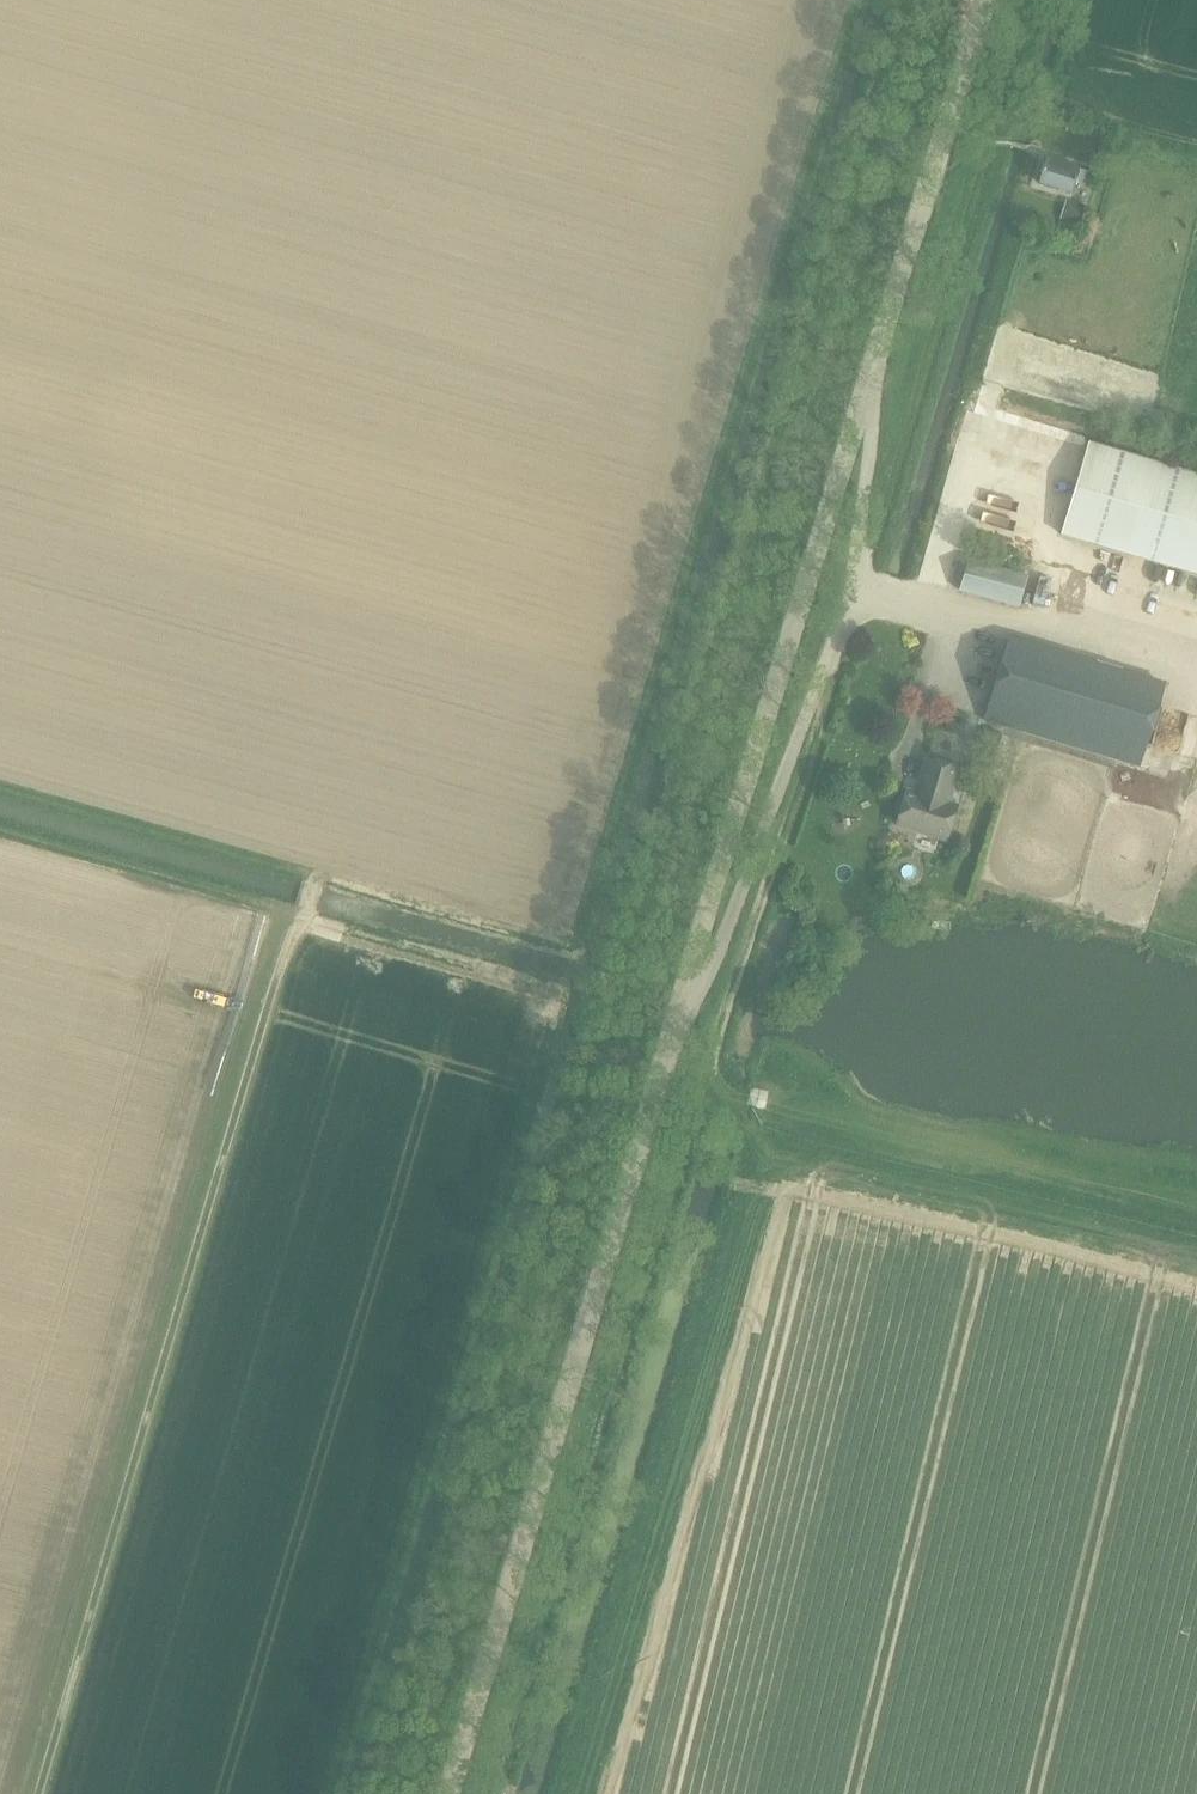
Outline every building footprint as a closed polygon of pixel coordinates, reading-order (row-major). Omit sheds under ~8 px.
[(1089,189),(1093,173),(1046,158),(1039,183),(1074,194),(1077,185),(1089,189)] [(1071,202),(1067,216),(1085,222),(1089,208),(1071,202)] [(1061,534),(1196,575),(1196,474),(1089,442),(1061,534)] [(969,559),(960,590),(1020,607),(1029,576),(969,559)] [(1003,657),(988,713),(986,720),(1141,766),(1166,683),(1009,636),(1003,657)] [(909,791),(898,827),(949,842),(960,806),(951,804),(961,768),(928,758),(918,794),(909,791)]
